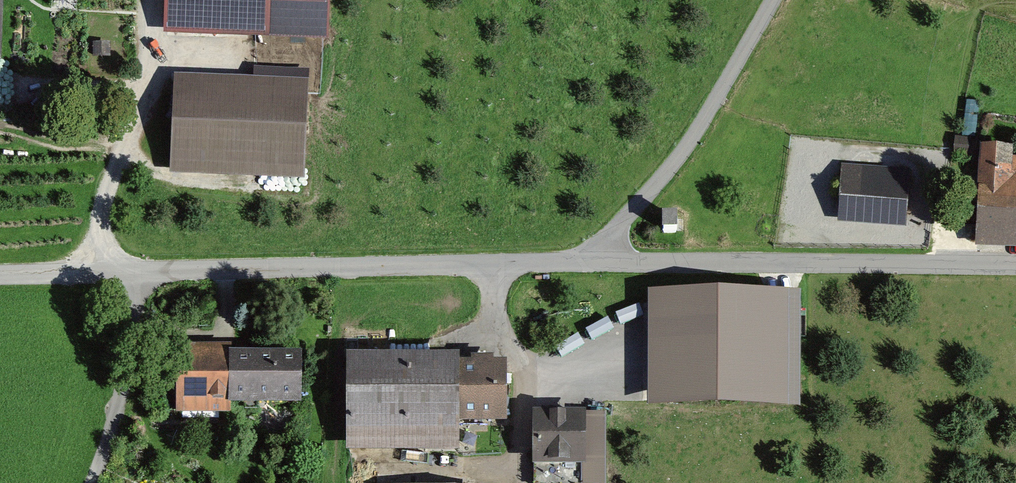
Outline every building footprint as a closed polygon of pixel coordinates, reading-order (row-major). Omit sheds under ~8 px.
[(171,9),(283,13),(283,0),(171,0),(171,9)] [(312,83),(176,77),(172,172),(308,177),(312,83)] [(985,147),(980,246),(1015,248),(1015,148),(985,147)] [(910,165),(843,162),(841,225),(907,228),(910,165)] [(793,293),(654,293),(655,406),(794,405),(793,293)] [(229,344),(178,344),(178,416),(232,416),(232,408),(305,408),(305,353),(229,353),(229,344)] [(464,355),(347,357),(350,458),(457,455),(457,431),(509,430),(508,364),(464,365),(464,355)] [(542,412),(541,467),(588,468),(588,482),(607,482),(609,414),(542,412)]
